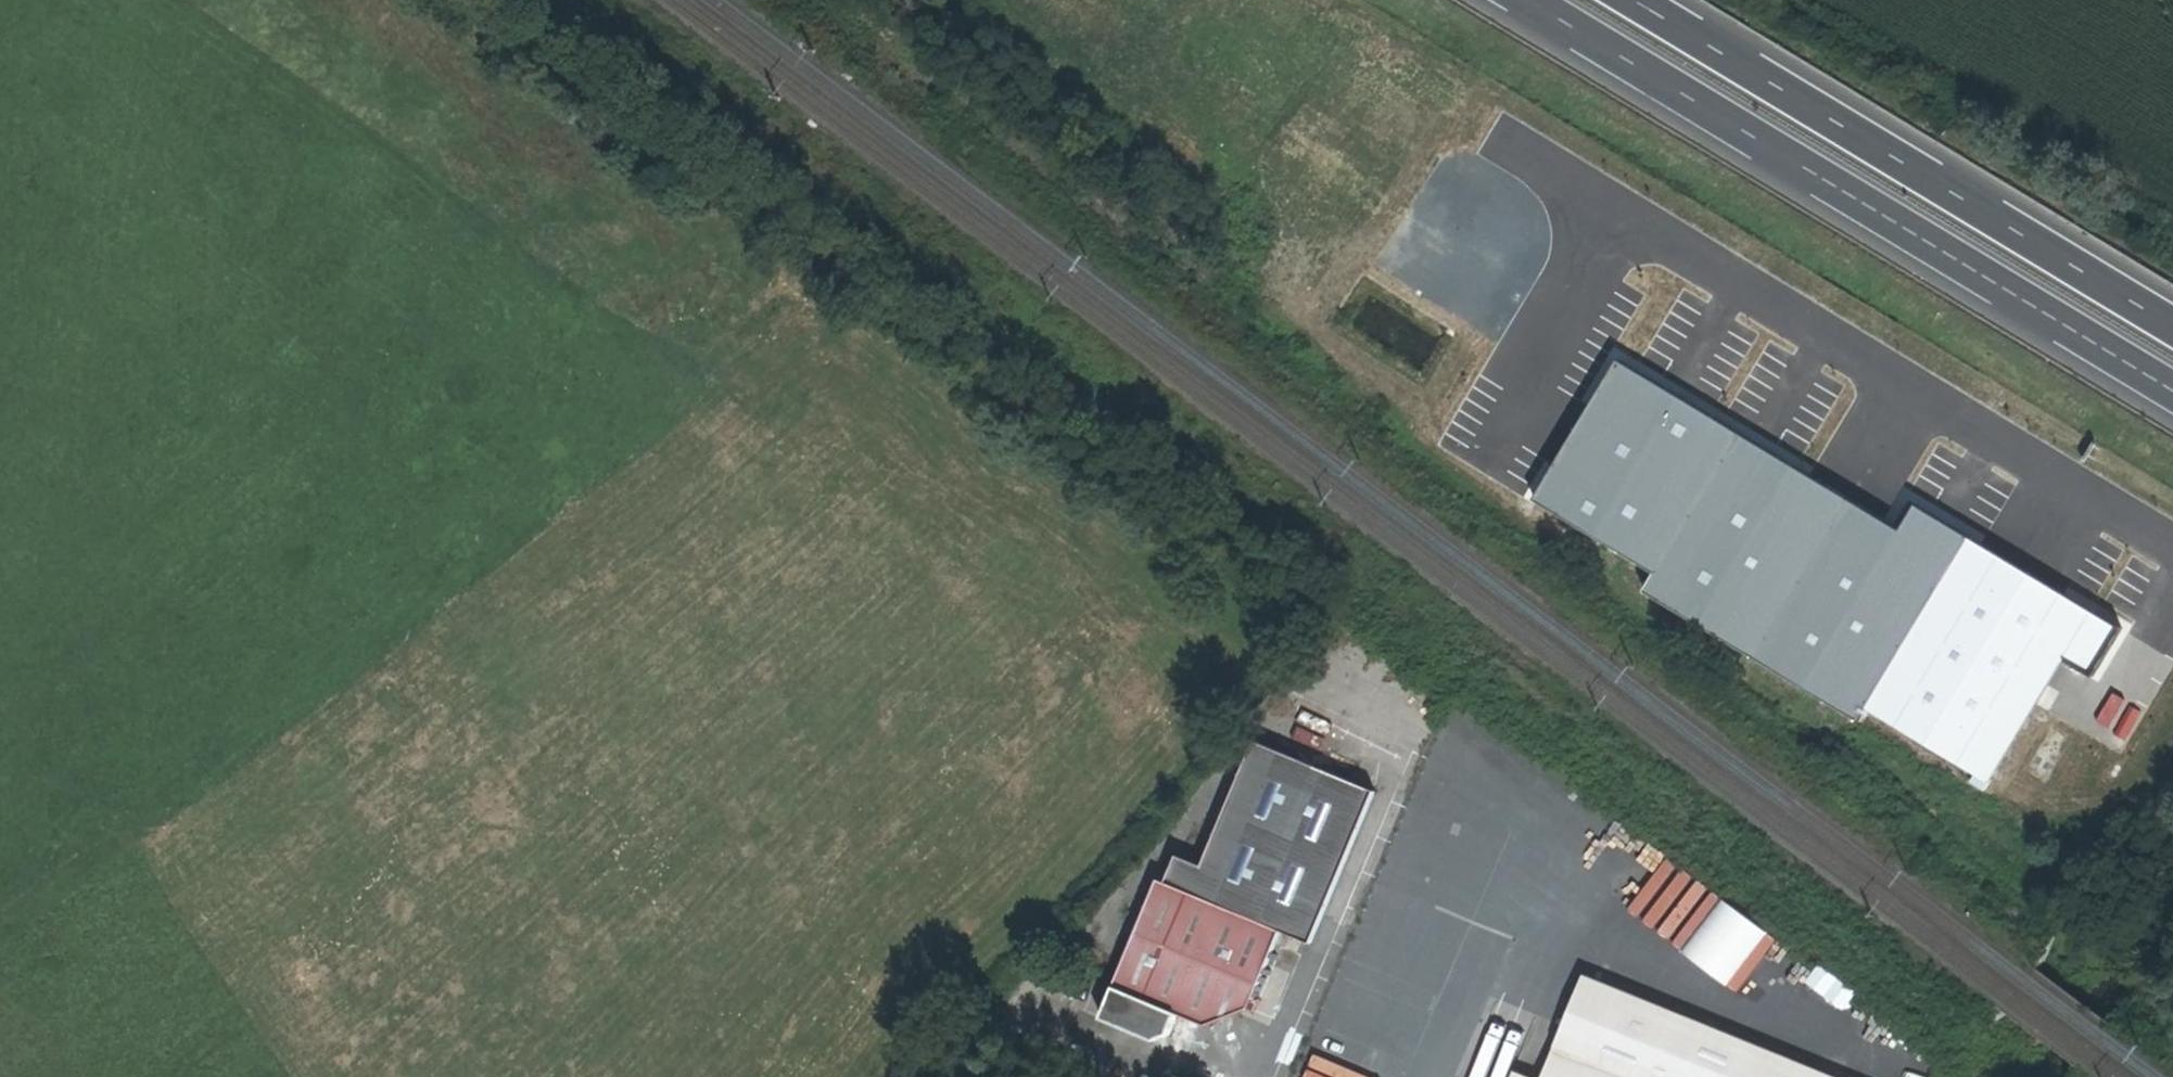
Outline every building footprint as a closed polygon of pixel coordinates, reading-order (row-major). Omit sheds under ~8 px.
[(1954,531),(1857,708),(1986,778),(2052,657),(2089,677),(2120,621),(1954,531)] [(1315,942),(1374,788),(1251,739),(1202,865),(1178,855),(1168,883),(1163,881),(1108,1021),(1158,1041),(1200,1023),(1209,1027),(1251,1010),(1282,929),(1315,942)] [(1583,978),(1550,1060),(1592,1076),(1830,1076),(1583,978)] [(1550,1060),(1543,1076),(1592,1076),(1550,1060)]
